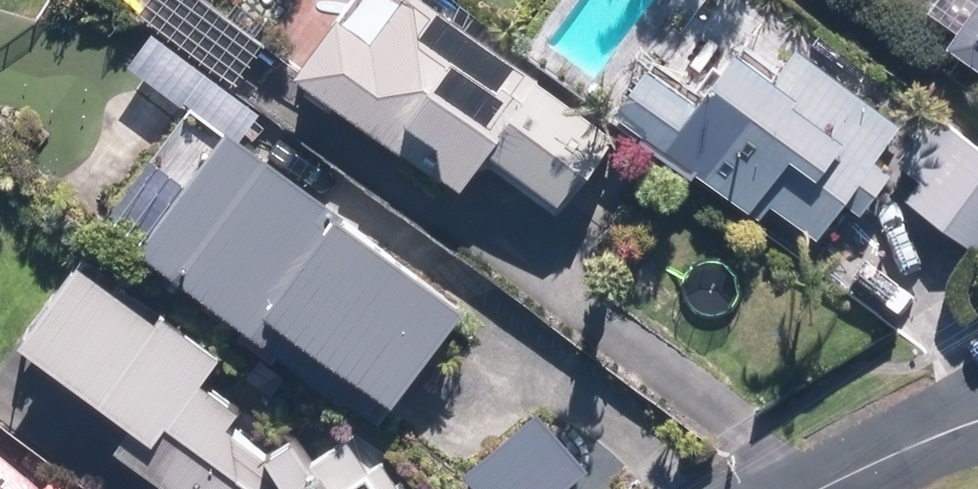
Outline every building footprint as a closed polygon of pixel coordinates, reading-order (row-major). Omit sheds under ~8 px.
[(149,8),(243,76),(270,40),(215,0),(155,0),(149,8)] [(557,214),(610,142),(416,0),(396,0),(364,46),(333,23),(292,79),(453,197),(481,159),(557,214)] [(919,16),(952,39),(945,50),(977,74),(977,0),(930,0),(919,16)] [(254,96),(160,28),(137,58),(232,128),(242,116),(254,96)] [(764,208),(811,242),(843,198),(860,210),(885,176),(870,166),(897,131),(793,55),(769,87),(729,57),(689,111),(641,75),(611,114),(756,220),(764,208)] [(479,297),(242,116),(232,128),(149,236),(386,417),(479,297)] [(977,256),(977,153),(930,121),(896,171),(916,184),(903,203),(977,256)] [(378,462),(361,474),(344,447),(303,473),(283,441),(259,457),(237,442),(232,414),(197,388),(215,363),(158,322),(153,329),(68,269),(9,351),(123,434),(109,453),(160,488),(251,488),(254,485),(256,488),(395,488),(378,462)] [(0,470),(0,488),(23,488),(0,470)]
